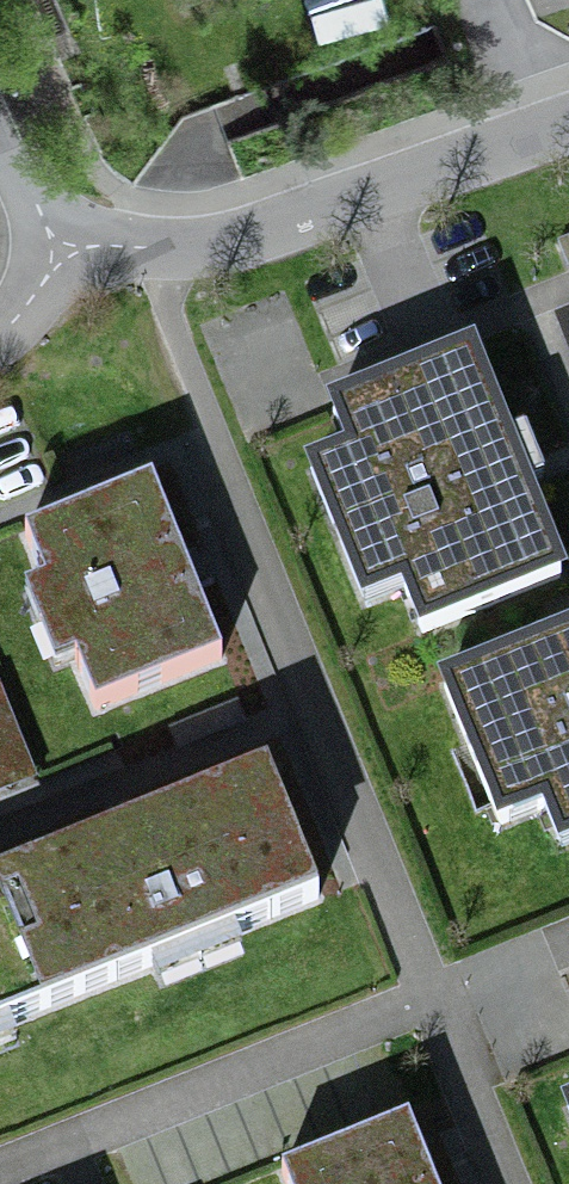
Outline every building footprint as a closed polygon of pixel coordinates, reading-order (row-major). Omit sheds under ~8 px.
[(469,357),(339,411),(364,471),(322,488),(369,600),(411,583),(430,628),(560,575),(469,357)] [(148,486),(27,538),(50,591),(80,578),(110,647),(80,660),(101,708),(221,657),(148,486)] [(440,688),(495,821),(537,803),(553,841),(568,834),(568,635),(440,688)] [(260,771),(34,864),(87,991),(151,965),(141,941),(220,908),(229,930),(312,896),(260,771)] [(87,991),(34,864),(0,878),(0,1018),(3,1026),(87,991)] [(281,1176),(285,1183),(428,1183),(402,1125),(281,1176)]
